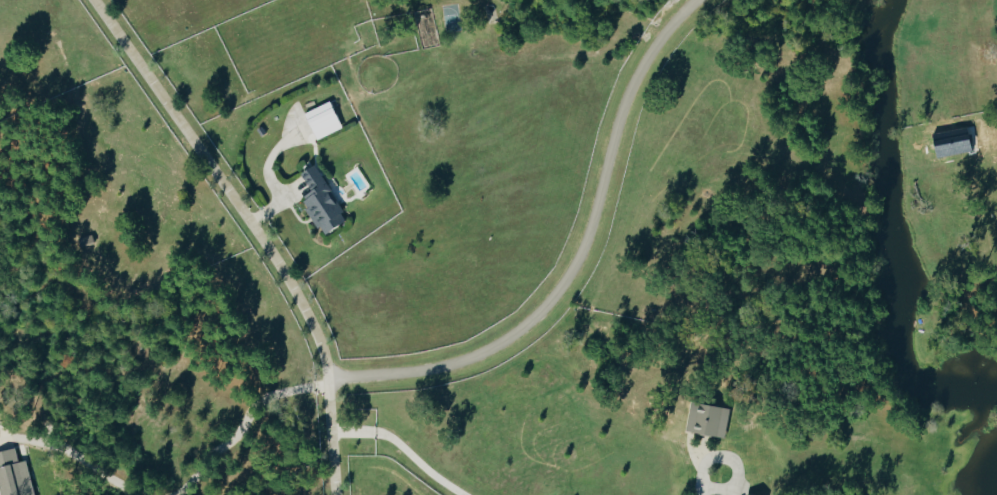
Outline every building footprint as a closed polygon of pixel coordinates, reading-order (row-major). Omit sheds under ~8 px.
[(343,126),(331,99),(304,112),(317,139),(343,126)] [(347,220),(330,190),(331,189),(316,163),(301,171),(312,190),(301,196),(322,234),(347,220)] [(80,244),(94,241),(92,234),(79,237),(80,244)] [(731,407),(692,400),(687,430),(725,437),(731,407)] [(18,461),(15,447),(0,450),(0,494),(34,494),(26,459),(18,461)]
